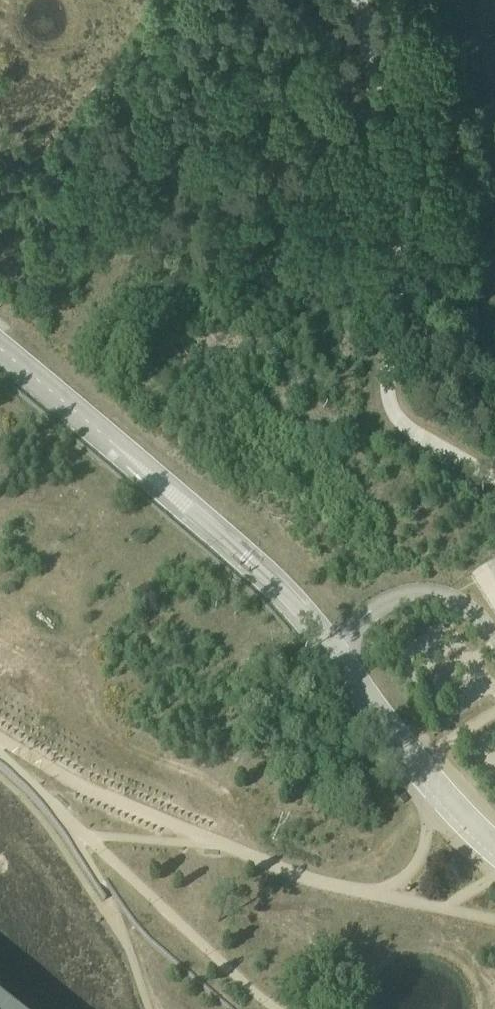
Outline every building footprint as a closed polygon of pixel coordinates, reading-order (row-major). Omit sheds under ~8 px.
[(0,994),(0,1008),(20,1008),(0,994)]
